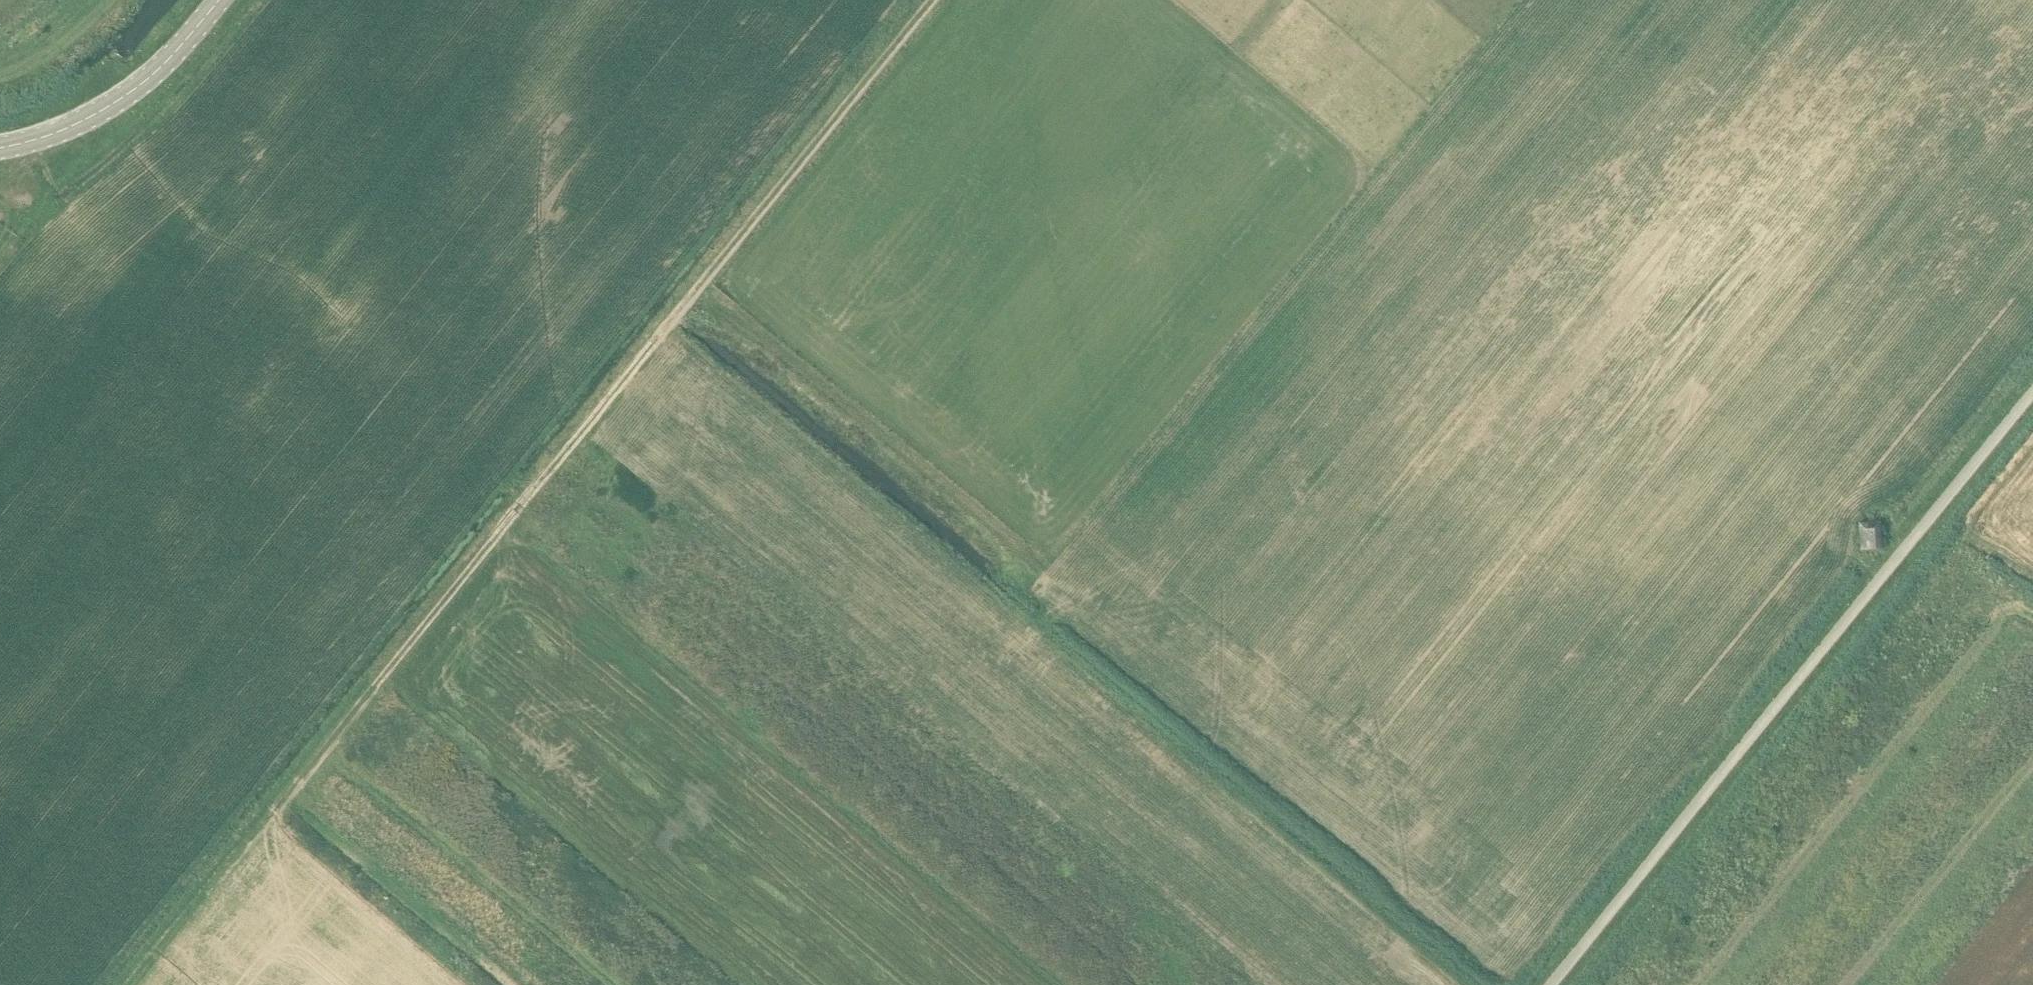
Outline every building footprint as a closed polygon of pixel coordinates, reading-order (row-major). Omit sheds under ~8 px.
[(1859,526),(1862,561),(1892,559),(1889,523),(1859,526)]
